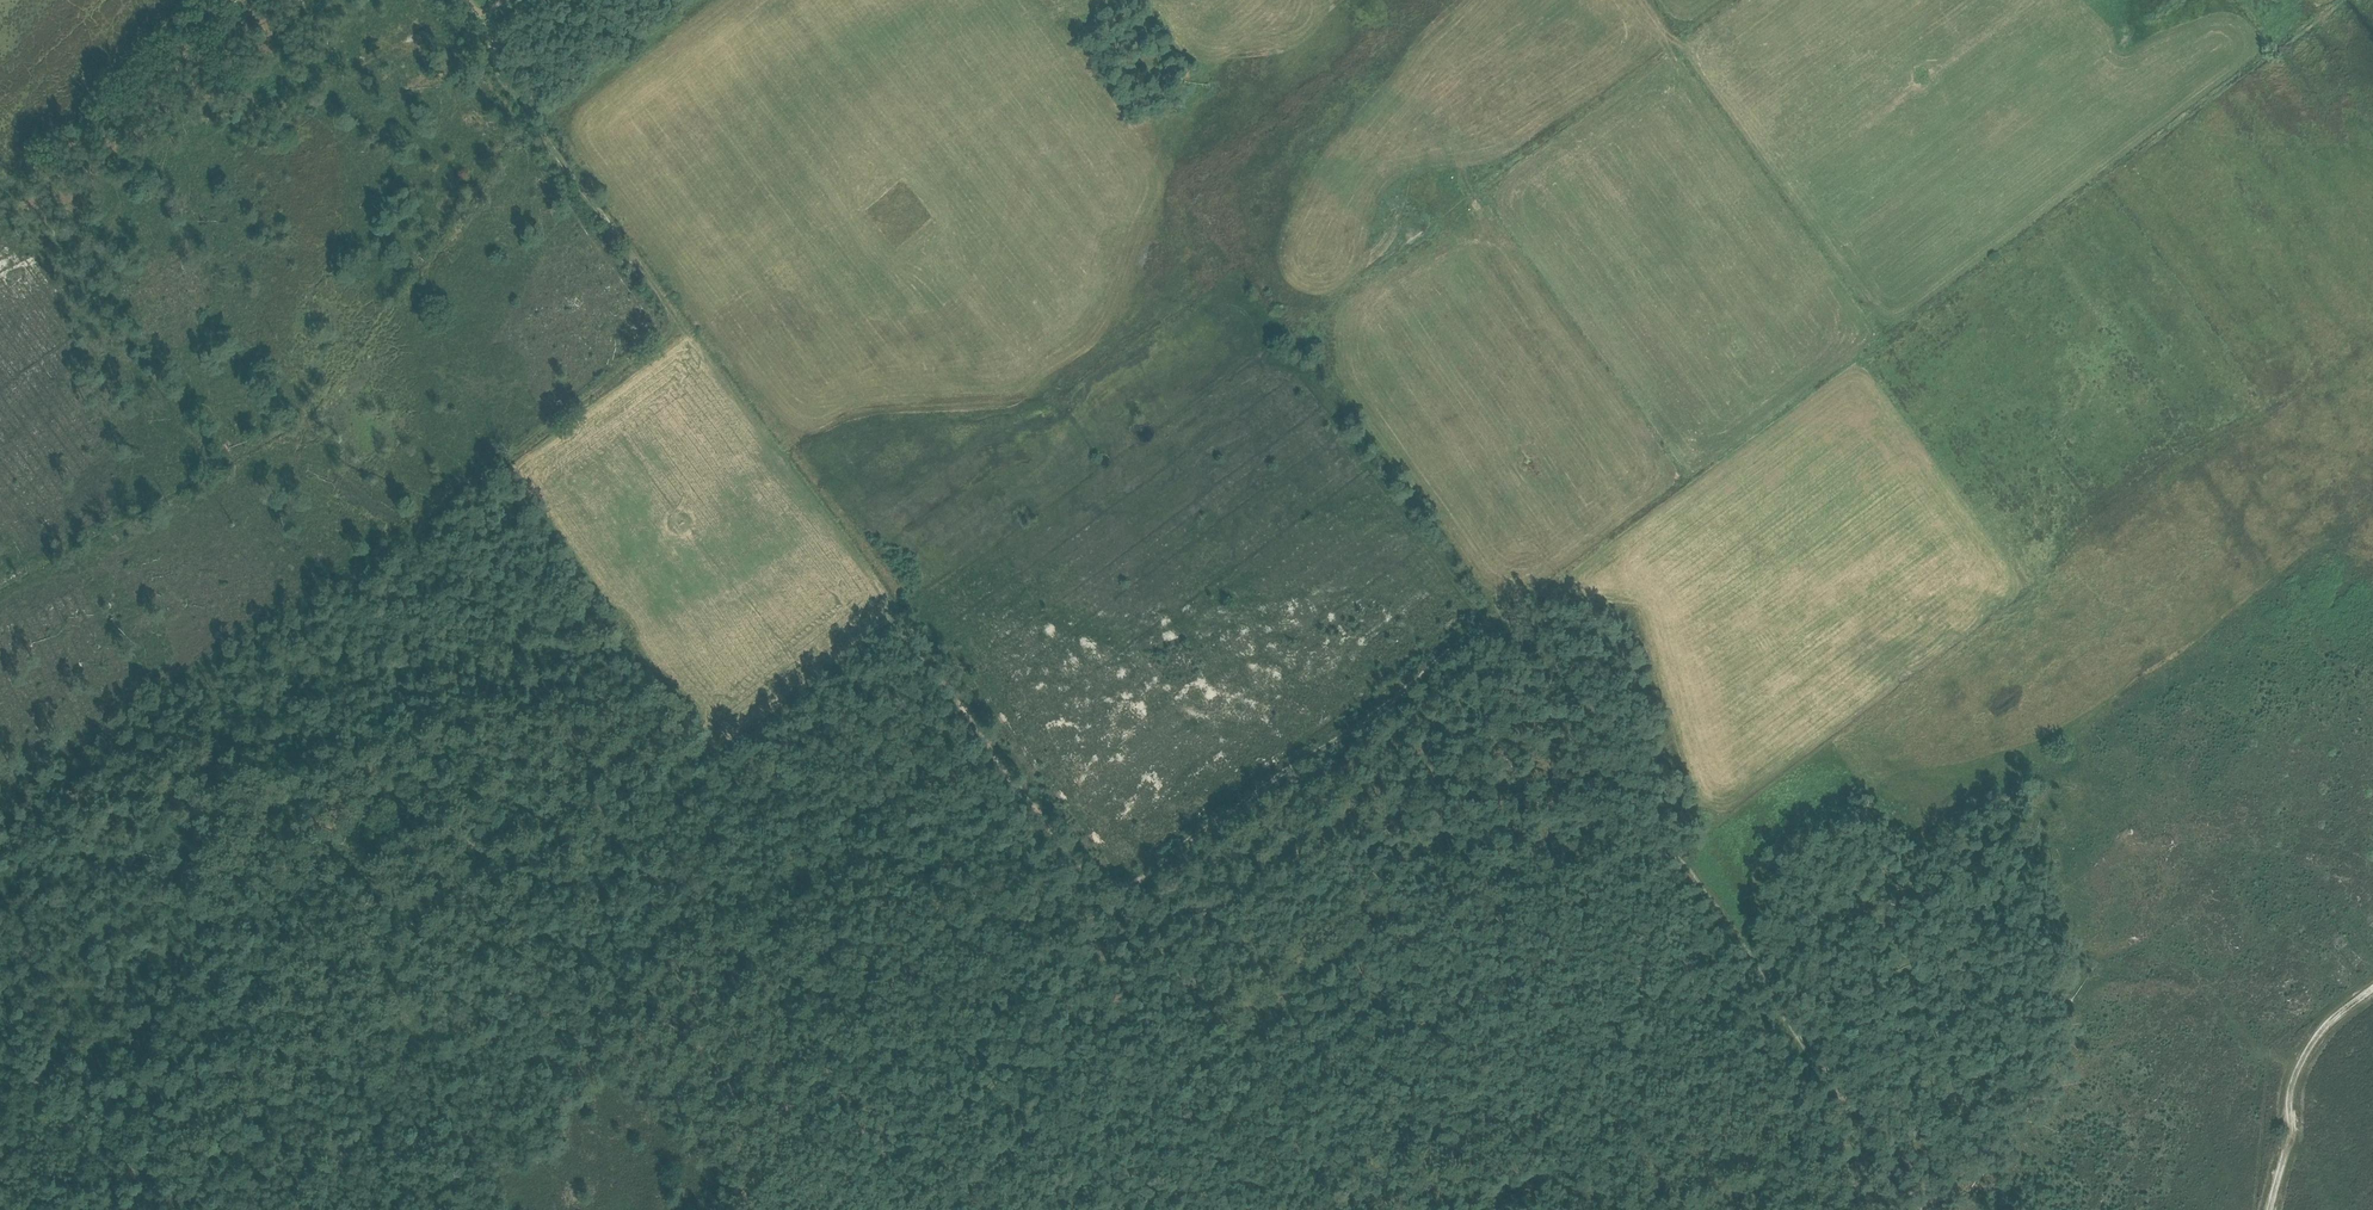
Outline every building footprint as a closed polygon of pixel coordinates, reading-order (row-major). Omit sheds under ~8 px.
[(1348,774),(1340,776),(1343,787),(1351,784),(1348,774)]
